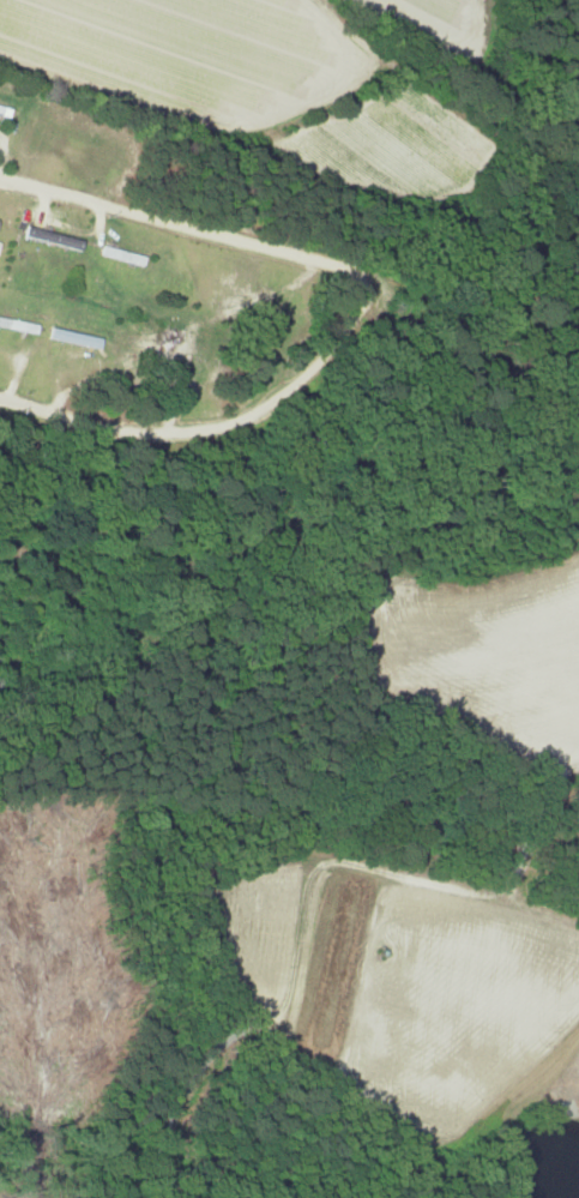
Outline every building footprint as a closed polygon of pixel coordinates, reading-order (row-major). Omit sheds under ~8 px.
[(82,240),(25,225),(23,235),(80,250),(82,240)] [(88,347),(91,337),(50,326),(48,336),(88,347)] [(171,350),(121,343),(120,354),(170,360),(171,350)]
